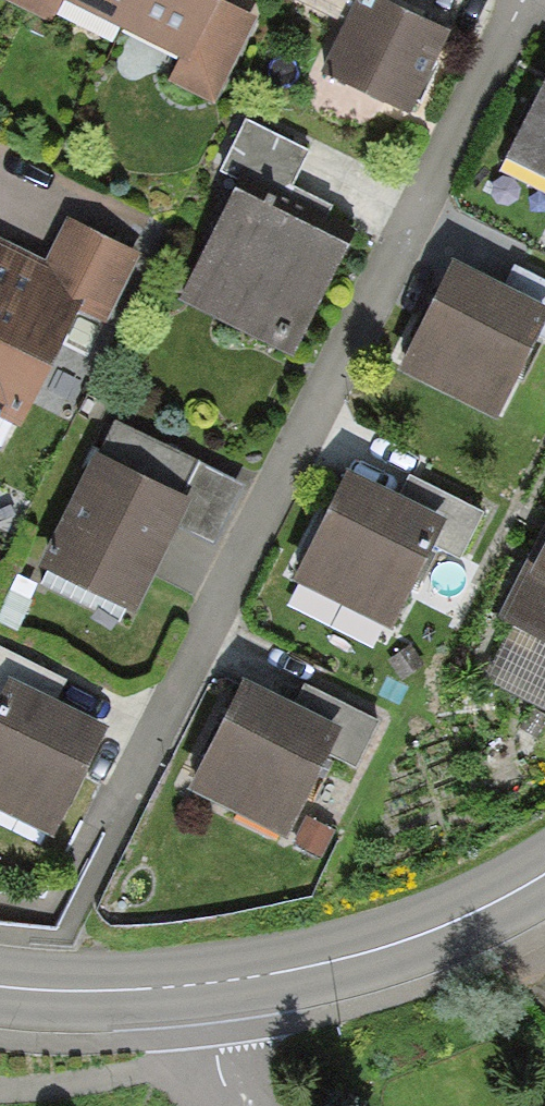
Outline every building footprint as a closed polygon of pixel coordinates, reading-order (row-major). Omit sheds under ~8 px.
[(38,16),(46,0),(6,0),(38,16)] [(175,64),(166,82),(215,107),(258,21),(224,4),(226,0),(48,0),(175,64)] [(294,1),(346,25),(322,76),(411,118),(451,31),(418,16),(398,6),(401,0),(294,0),(294,1)] [(506,161),(544,181),(544,84),(506,161)] [(272,211),(236,192),(181,299),(292,356),(347,251),(314,234),(327,208),(290,188),(307,155),(247,124),(222,172),(278,200),(272,211)] [(21,429),(78,316),(106,330),(143,255),(66,216),(43,261),(0,240),(0,419),(21,429)] [(454,262),(396,374),(495,426),(540,340),(544,343),(544,283),(515,267),(504,288),(454,262)] [(115,421),(98,456),(91,453),(36,566),(135,615),(176,532),(212,550),(245,484),(115,421)] [(400,500),(348,474),(291,588),(393,638),(435,553),(461,566),(486,514),(411,477),(400,500)] [(498,622),(544,646),(544,531),(498,622)] [(0,710),(0,815),(52,840),(107,729),(56,706),(69,683),(0,648),(0,709),(1,709),(0,710)] [(291,713),(240,688),(185,796),(289,849),(332,762),(356,774),(381,725),(315,692),(301,719),(291,713)]
